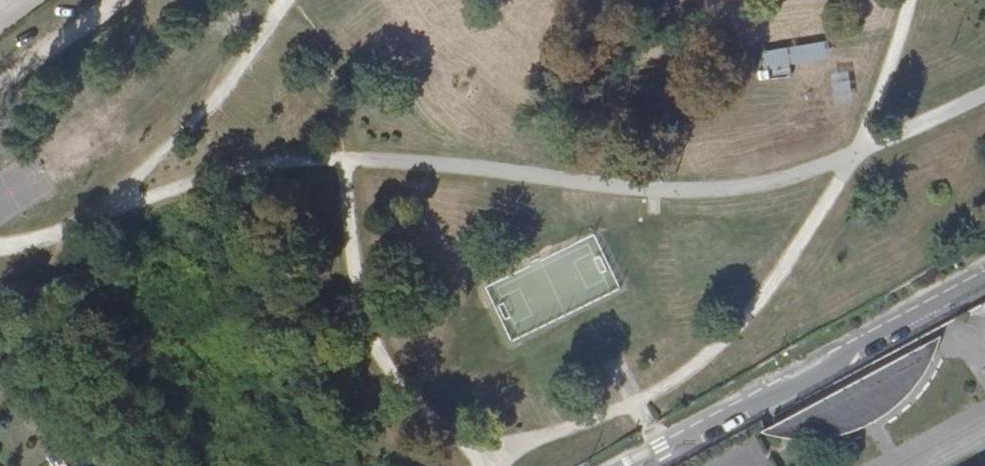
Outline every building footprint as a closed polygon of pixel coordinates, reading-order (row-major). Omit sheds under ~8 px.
[(934,359),(943,337),(765,432),(772,435),(784,437),(795,439),(810,439),(822,438),(833,437),(848,433),(856,430),(866,427),(873,423),(882,418),(899,406),(912,392),(924,377),(934,359)]
